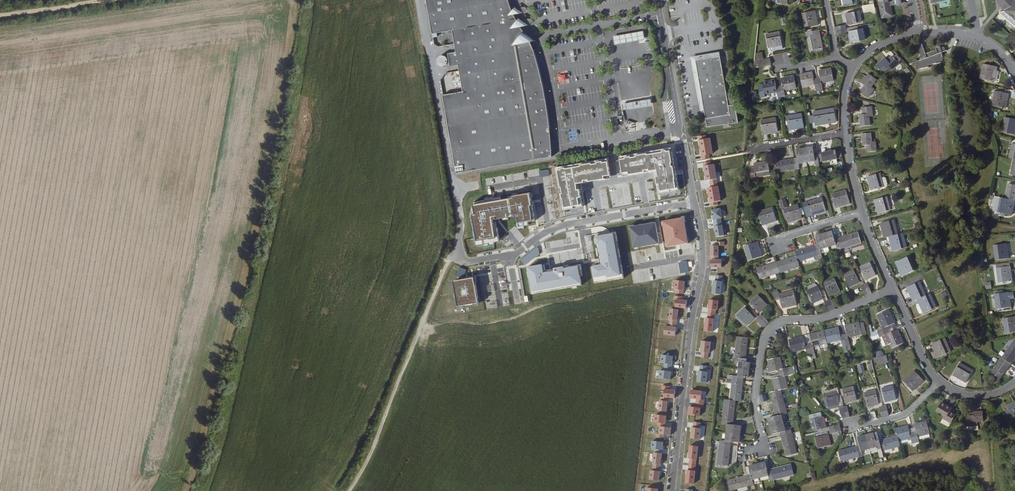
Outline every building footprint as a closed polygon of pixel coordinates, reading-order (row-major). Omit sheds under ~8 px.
[(509,38),(502,0),(426,0),(433,38),(453,34),(457,56),(450,58),(452,71),(459,69),(464,99),(458,100),(459,103),(445,105),(457,177),(552,160),(550,125),(549,113),(547,105),(543,87),(539,75),(538,70),(535,66),(533,63),(528,58),(526,57),(524,56),(521,55),(518,54),(514,54),(512,54),(509,38)] [(515,18),(514,16),(511,10),(508,0),(502,0),(509,38),(512,54),(514,54),(518,54),(521,55),(524,56),(526,57),(528,58),(533,63),(535,66),(538,70),(539,75),(536,63),(533,53),(531,47),(529,42),(521,29),(515,18)] [(899,0),(877,0),(880,19),(890,17),(888,7),(899,4),(899,0)] [(1007,1),(1014,0),(998,0),(999,4),(1006,11),(1007,1)] [(1014,0),(1007,1),(1006,11),(1014,18),(1014,0)] [(873,10),(872,4),(862,6),(864,12),(873,10)] [(802,13),(804,27),(818,25),(815,11),(802,13)] [(860,11),(846,13),(848,24),(862,22),(860,11)] [(782,42),(780,29),(766,32),(769,45),(772,44),(782,42)] [(822,48),(819,29),(805,32),(809,51),(822,48)] [(863,29),(850,31),(852,42),(865,39),(863,29)] [(642,38),(640,31),(629,33),(630,41),(642,38)] [(624,42),(623,34),(611,37),(613,44),(624,42)] [(942,48),(937,49),(937,51),(927,55),(924,46),(918,48),(921,56),(920,58),(921,61),(919,62),(918,61),(917,61),(915,61),(914,62),(913,63),(913,64),(913,66),(914,67),(915,68),(917,68),(917,71),(930,69),(929,67),(944,64),(943,54),(947,53),(945,48),(942,49),(942,48)] [(703,110),(706,128),(738,122),(733,96),(727,97),(719,51),(690,56),(699,111),(703,110)] [(877,66),(884,73),(890,67),(893,70),(900,63),(894,56),(889,61),(886,58),(877,66)] [(771,65),(770,60),(763,62),(762,60),(762,59),(757,60),(759,68),(771,65)] [(450,67),(450,65),(450,64),(449,63),(448,62),(447,61),(446,60),(444,60),(443,60),(442,61),(440,62),(440,63),(439,64),(439,65),(439,67),(439,68),(440,69),(441,70),(442,71),(444,71),(445,71),(446,71),(448,70),(449,69),(450,68),(450,67)] [(983,63),(980,78),(994,81),(997,67),(983,63)] [(834,81),(832,69),(819,71),(821,78),(817,79),(819,90),(823,89),(822,83),(834,81)] [(814,80),(813,72),(801,75),(803,87),(815,85),(816,90),(819,90),(817,79),(814,80)] [(861,91),(869,97),(875,89),(872,87),(877,80),(869,74),(862,84),(865,86),(861,91)] [(796,89),(794,76),(782,79),(783,86),(780,87),(782,97),(785,96),(784,91),(796,89)] [(776,87),(775,80),(763,82),(763,85),(758,85),(761,98),(766,97),(765,95),(777,92),(778,97),(782,97),(780,87),(776,87)] [(995,90),(992,105),(1005,108),(1008,93),(995,90)] [(650,98),(622,103),(623,109),(651,103),(650,98)] [(859,116),(860,127),(871,126),(870,118),(873,118),(872,107),(862,108),(863,115),(859,116)] [(836,122),(834,108),(813,111),(814,115),(815,122),(815,125),(836,122)] [(787,116),(789,130),(804,127),(802,113),(787,116)] [(1003,132),(1014,135),(1014,119),(1006,117),(1003,132)] [(776,118),(761,120),(763,134),(778,131),(776,118)] [(866,148),(867,155),(877,154),(876,144),(872,145),(872,136),(861,137),(862,149),(866,148)] [(814,156),(813,148),(804,149),(807,163),(815,161),(816,166),(819,165),(817,155),(814,156)] [(807,163),(804,149),(796,150),(797,159),(794,159),(796,169),(799,169),(798,164),(807,163)] [(836,152),(836,151),(822,153),(823,162),(837,159),(837,157),(836,152)] [(796,169),(794,159),(775,162),(777,172),(796,169)] [(750,169),(751,179),(756,179),(756,177),(770,175),(768,162),(754,164),(755,168),(750,169)] [(882,179),(881,174),(868,177),(871,191),(884,187),(882,179)] [(1009,184),(1006,199),(1014,200),(1014,201),(1014,185),(1009,184)] [(846,190),(832,194),(836,208),(851,204),(846,190)] [(997,212),(1001,197),(995,196),(992,211),(997,212)] [(808,202),(812,216),(826,211),(822,197),(808,202)] [(891,211),(887,197),(884,198),(878,199),(874,200),(878,214),(891,211)] [(1011,216),(1014,200),(1006,199),(1001,197),(997,212),(1011,216)] [(784,209),(788,223),(802,219),(798,205),(784,209)] [(758,212),(762,225),(776,221),(772,208),(758,212)] [(898,235),(894,221),(880,224),(884,239),(889,237),(898,235)] [(841,249),(838,240),(835,241),(833,235),(833,233),(824,235),(828,248),(837,246),(838,250),(841,249)] [(861,243),(858,233),(838,240),(841,249),(861,243)] [(906,248),(903,233),(898,235),(889,237),(893,252),(906,248)] [(828,248),(824,235),(816,238),(817,241),(819,246),(815,247),(818,257),(822,255),(820,251),(828,248)] [(994,245),(996,260),(1010,258),(1008,242),(994,245)] [(745,247),(749,261),(762,257),(758,243),(745,247)] [(818,257),(815,247),(795,253),(797,258),(798,263),(818,257)] [(798,263),(797,258),(777,264),(780,274),(800,268),(798,263)] [(897,265),(903,279),(916,273),(909,259),(897,265)] [(860,268),(866,280),(876,276),(870,263),(860,268)] [(780,274),(777,264),(757,270),(760,280),(780,274)] [(997,269),(999,284),(1013,281),(1011,266),(997,269)] [(844,275),(849,288),(859,284),(854,271),(844,275)] [(824,284),(830,296),(840,292),(834,279),(824,284)] [(926,296),(920,282),(907,288),(913,302),(918,300),(926,296)] [(808,291),(813,304),(823,299),(818,287),(808,291)] [(779,296),(782,309),(797,306),(793,292),(779,296)] [(996,294),(998,309),(1011,307),(1009,292),(996,294)] [(937,308),(930,294),(926,296),(918,300),(920,304),(924,313),(924,314),(937,308)] [(750,303),(759,313),(768,306),(758,296),(750,303)] [(746,326),(754,318),(745,309),(737,316),(746,326)] [(895,327),(888,310),(877,315),(882,328),(870,334),(871,338),(878,335),(888,330),(892,328),(895,327)] [(768,323),(761,315),(759,318),(766,325),(768,323)] [(746,326),(737,316),(735,318),(744,328),(746,326)] [(1006,334),(1014,332),(1014,317),(1004,319),(1006,334)] [(766,325),(759,318),(756,320),(763,328),(766,325)] [(862,334),(866,333),(864,324),(860,325),(860,323),(845,327),(847,334),(844,335),(847,346),(850,345),(849,339),(863,336),(862,334)] [(847,346),(844,335),(840,336),(839,329),(824,332),(828,344),(842,341),(843,347),(847,346)] [(902,344),(896,330),(893,332),(889,333),(888,330),(878,335),(879,338),(885,335),(891,349),(902,344)] [(828,344),(824,332),(807,336),(809,344),(812,355),(815,354),(814,348),(828,344)] [(745,359),(747,338),(737,337),(735,358),(745,359)] [(812,355),(809,344),(806,345),(804,337),(789,341),(792,353),(807,349),(808,355),(812,355)] [(951,352),(945,339),(932,344),(935,352),(938,358),(945,355),(947,354),(951,352)] [(1014,358),(1014,341),(1003,358),(1011,364),(1014,358)] [(888,362),(887,355),(875,358),(877,364),(888,362)] [(749,371),(749,363),(745,362),(745,359),(735,358),(735,361),(740,362),(739,369),(749,371)] [(783,370),(780,358),(768,361),(771,373),(778,371),(779,374),(789,372),(795,370),(794,367),(783,370)] [(999,381),(1011,364),(1003,358),(991,375),(995,378),(999,381)] [(961,363),(954,376),(966,383),(974,370),(961,363)] [(748,378),(749,371),(739,369),(738,377),(733,376),(733,380),(743,381),(743,377),(748,378)] [(788,389),(785,377),(790,375),(789,372),(779,374),(780,378),(773,379),(776,392),(781,390),(788,389)] [(914,372),(904,382),(913,392),(923,382),(914,372)] [(740,402),(743,381),(733,380),(730,401),(735,401),(740,402)] [(882,389),(886,402),(896,399),(893,386),(882,389)] [(843,389),(846,403),(857,400),(853,387),(843,389)] [(786,411),(781,390),(776,392),(771,393),(776,413),(786,411)] [(825,394),(828,407),(839,405),(836,391),(825,394)] [(865,393),(868,406),(879,404),(875,391),(865,393)] [(950,412),(952,409),(951,409),(955,402),(949,398),(945,405),(942,403),(937,411),(945,417),(943,420),(950,424),(951,423),(955,416),(955,415),(950,412)] [(733,422),(735,401),(730,401),(725,400),(723,421),(733,422)] [(1006,422),(1014,417),(1014,415),(1014,414),(1014,413),(1014,402),(1008,406),(1009,409),(1002,413),(1006,422)] [(784,423),(782,415),(786,414),(786,411),(776,413),(777,417),(768,418),(770,427),(784,423)] [(984,422),(984,412),(975,413),(975,417),(968,417),(969,427),(978,426),(978,423),(984,422)] [(810,421),(813,432),(826,428),(824,418),(810,421)] [(740,435),(741,427),(733,426),(733,422),(723,421),(722,424),(727,425),(727,433),(740,435)] [(930,434),(927,422),(915,425),(916,429),(917,433),(914,434),(916,444),(920,443),(919,441),(918,437),(930,434)] [(786,432),(784,423),(770,427),(772,435),(781,433),(781,436),(791,434),(791,431),(786,432)] [(916,444),(914,434),(910,434),(910,431),(909,427),(897,430),(898,437),(900,442),(912,439),(913,445),(916,444)] [(739,443),(740,435),(727,433),(726,442),(720,441),(720,445),(730,446),(730,443),(739,443)] [(797,457),(791,434),(781,436),(786,457),(792,456),(792,458),(797,457)] [(831,446),(828,435),(822,437),(821,434),(817,435),(817,438),(815,439),(817,449),(831,446)] [(883,451),(880,442),(879,437),(876,438),(875,434),(866,436),(870,449),(878,447),(879,452),(883,451)] [(870,449),(866,436),(858,438),(860,447),(857,447),(859,457),(863,456),(862,452),(870,449)] [(900,442),(898,437),(880,442),(883,451),(901,447),(900,442)] [(728,467),(730,446),(720,445),(718,466),(728,467)] [(859,457),(857,447),(839,452),(841,462),(859,457)] [(773,480),(771,470),(768,471),(765,463),(757,465),(761,478),(767,477),(769,476),(769,479),(770,481),(773,480)] [(761,478),(757,465),(749,467),(751,475),(748,476),(750,486),(754,485),(753,480),(761,478)] [(794,475),(791,465),(771,470),(773,480),(794,475)] [(730,490),(750,486),(748,476),(728,481),(730,490)]
